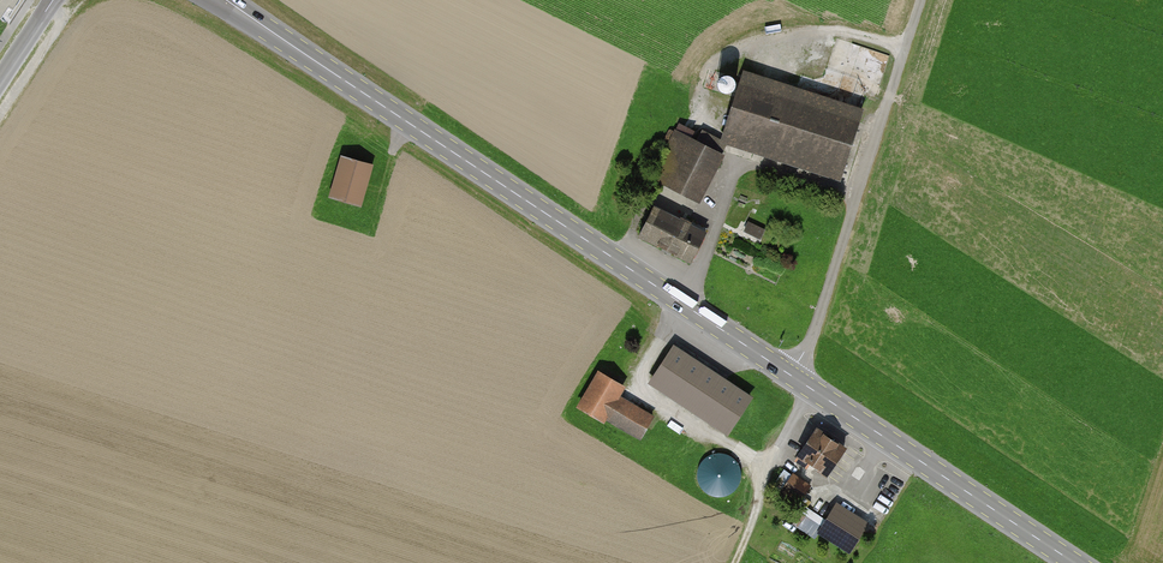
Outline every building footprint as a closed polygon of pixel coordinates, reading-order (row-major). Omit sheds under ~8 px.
[(723,141),(839,178),(861,111),(745,74),(723,141)] [(700,201),(722,159),(676,136),(654,178),(700,201)] [(361,207),(370,169),(339,162),(330,200),(361,207)] [(642,237),(689,263),(705,236),(658,209),(642,237)] [(753,212),(745,227),(761,236),(769,220),(753,212)] [(673,346),(647,385),(727,439),(753,400),(673,346)] [(639,439),(651,419),(618,399),(623,390),(597,375),(579,404),(639,439)] [(830,477),(848,448),(817,429),(799,458),(830,477)] [(741,492),(739,452),(700,454),(702,493),(741,492)] [(794,471),(788,480),(807,491),(812,482),(794,471)] [(850,552),(871,518),(837,497),(815,532),(850,552)]
